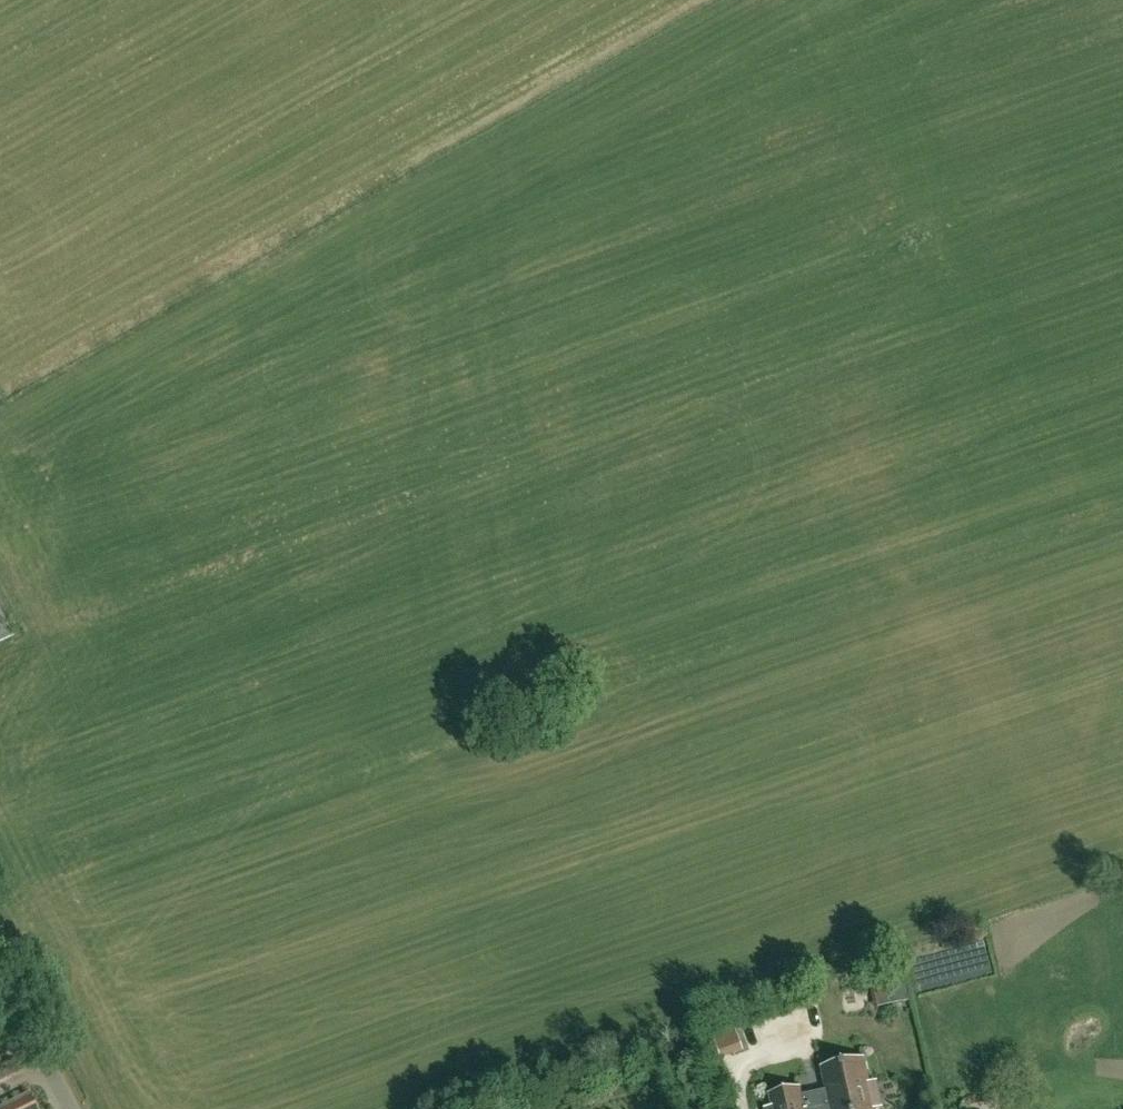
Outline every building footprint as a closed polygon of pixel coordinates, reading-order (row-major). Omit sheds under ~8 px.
[(13,637),(0,612),(0,644),(13,637)] [(899,970),(870,976),(877,1008),(906,1001),(899,970)] [(725,1038),(731,1054),(742,1050),(736,1034),(725,1038)] [(863,1060),(822,1069),(827,1092),(801,1097),(799,1089),(770,1096),(773,1108),(768,1108),(874,1108),(863,1060)] [(2,1108),(36,1108),(29,1096),(2,1108)]
